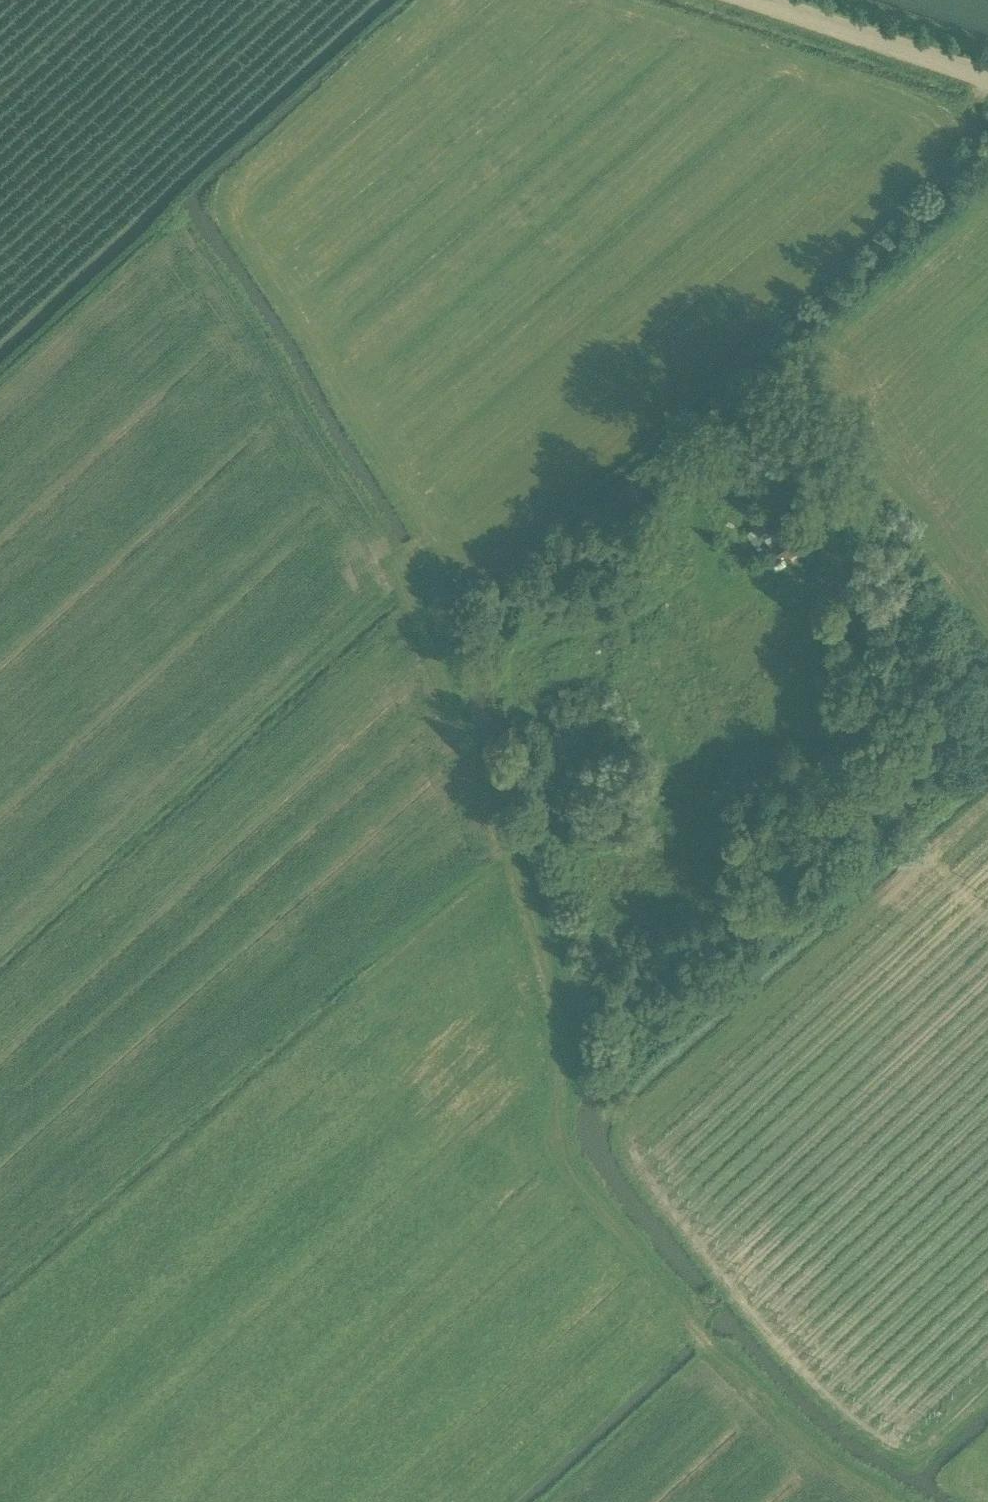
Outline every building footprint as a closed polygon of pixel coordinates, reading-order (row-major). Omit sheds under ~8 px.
[(767,535),(785,558),(808,541),(797,526),(782,538),(766,518),(754,527),(763,538),(767,535)]
